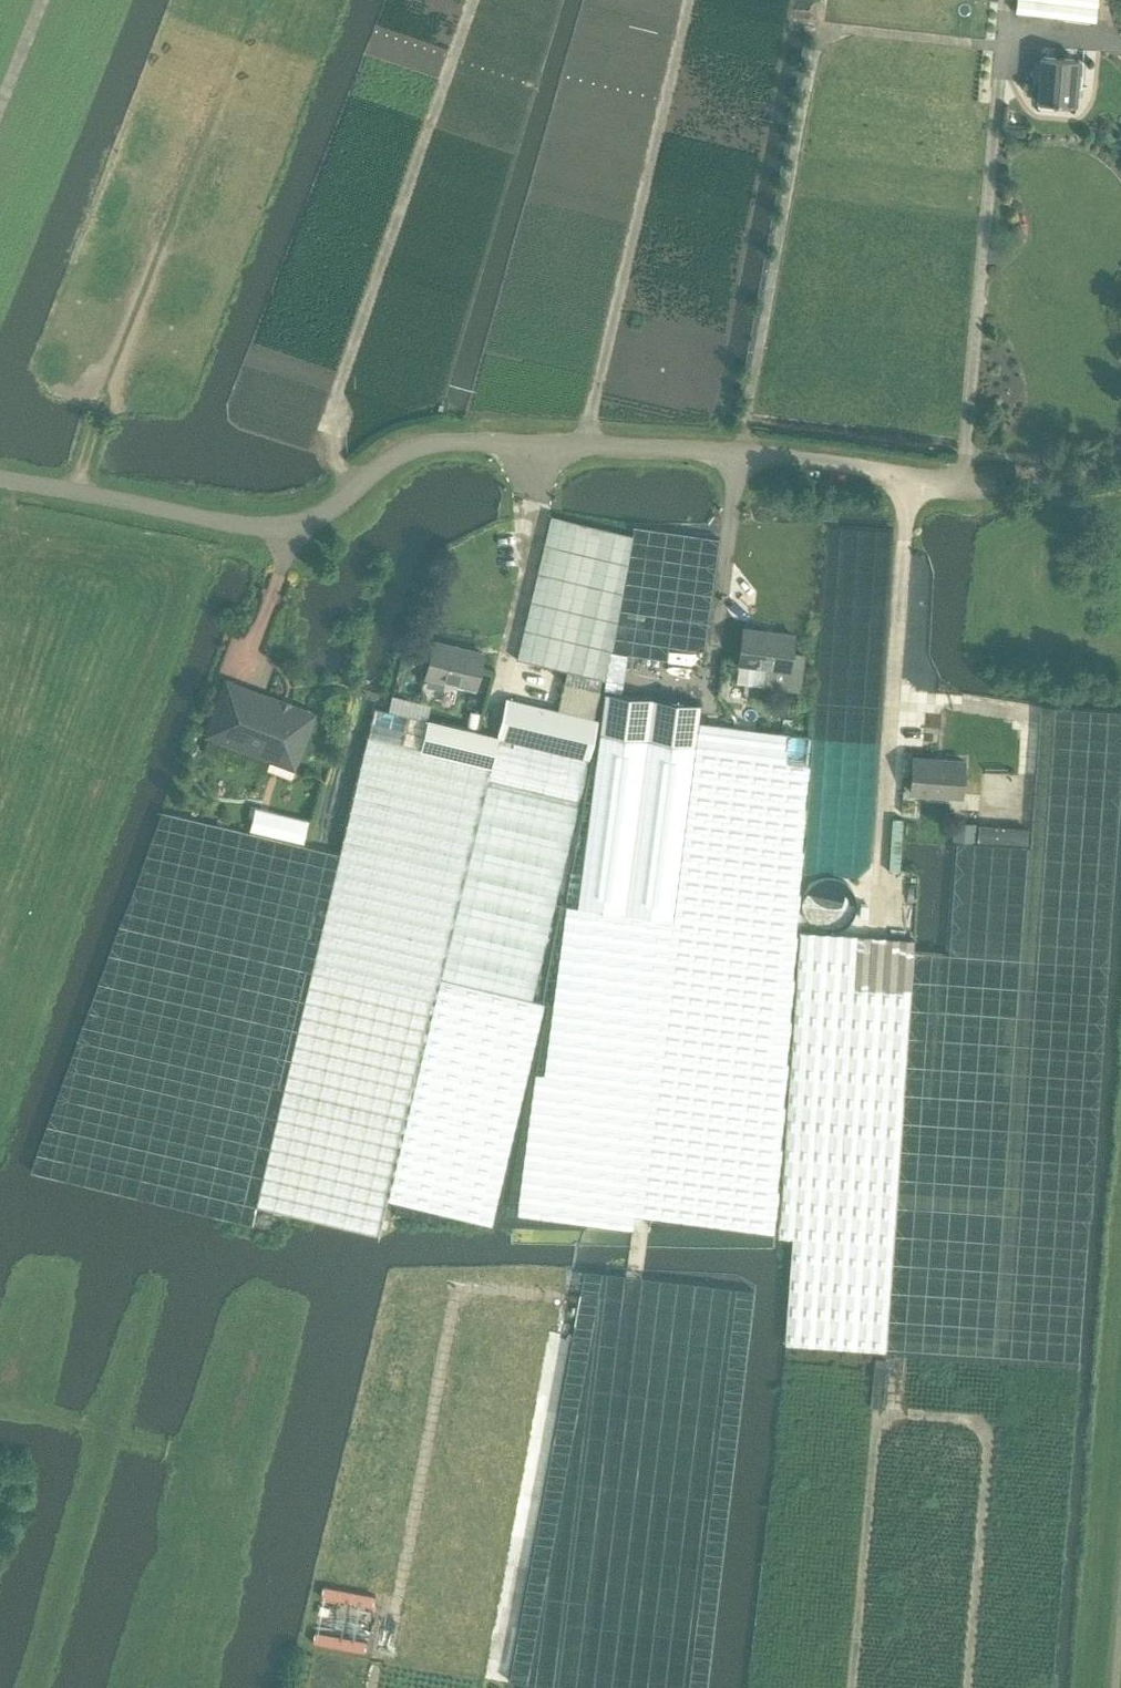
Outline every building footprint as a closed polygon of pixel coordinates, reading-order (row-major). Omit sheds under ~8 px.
[(1015,14),(1094,23),(1097,0),(1017,0),(1015,14)] [(1037,100),(1073,103),(1077,60),(1040,57),(1037,100)] [(793,636),(744,629),(739,664),(766,668),(764,679),(769,685),(800,689),(805,653),(791,651),(793,636)] [(425,676),(474,688),(482,655),(434,643),(425,676)] [(278,707),(276,702),(228,684),(210,733),(292,764),(299,745),(304,743),(306,738),(304,733),(310,715),(290,707),(285,709),(278,707)] [(604,691),(577,905),(650,914),(673,919),(694,749),(698,721),(700,704),(604,691)] [(310,970),(253,1205),(379,1235),(387,1198),(491,1222),(492,1221),(512,1131),(532,1046),(543,1001),(531,999),(550,918),(571,827),(597,720),(506,698),(497,735),(479,730),(427,718),(426,720),(374,708),(348,818),(310,970)] [(535,1072),(517,1212),(633,1227),(634,1214),(773,1232),(779,1188),(776,1187),(782,1145),(779,1144),(785,1102),(783,1102),(788,1059),(785,1059),(791,1016),(789,1015),(794,973),(792,973),(797,931),(795,930),(800,887),(799,887),(804,845),(801,844),(807,802),(804,801),(810,760),(805,759),(808,735),(712,722),(698,721),(694,749),(692,769),(680,860),(673,919),(650,914),(577,905),(566,904),(557,972),(544,1071),(543,1073),(535,1072)] [(909,793),(960,796),(962,761),(911,757),(909,793)] [(808,932),(799,932),(779,1236),(793,1237),(786,1343),(885,1350),(913,939),(870,936),(879,802),(817,798),(808,932)] [(308,820),(255,808),(250,829),(303,842),(308,820)] [(977,824),(960,823),(959,841),(976,842),(977,824)]
